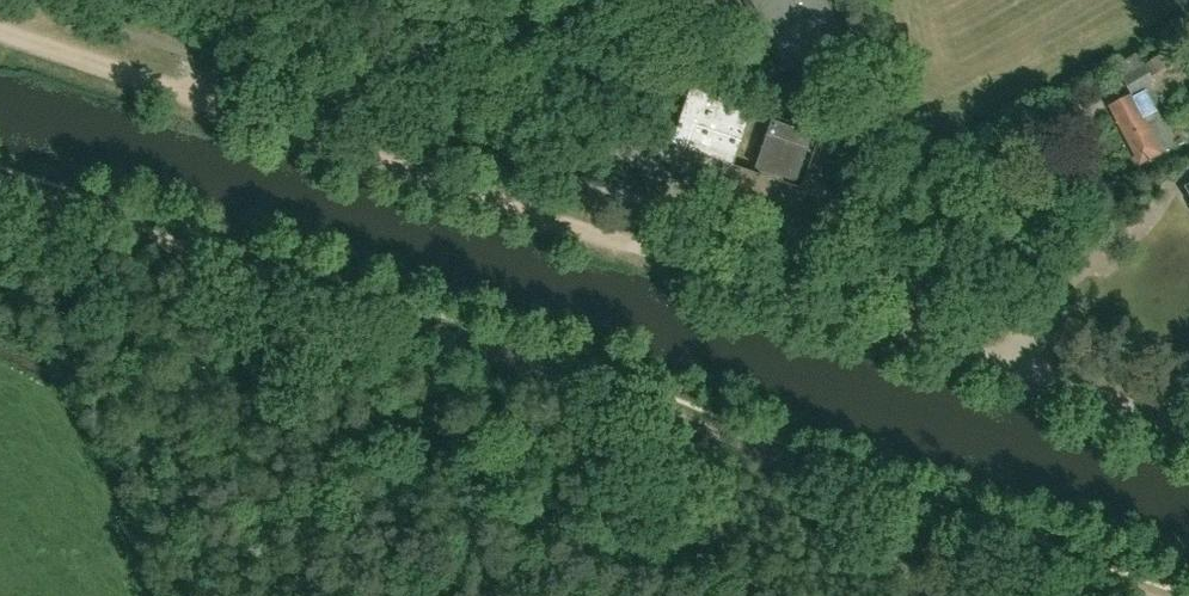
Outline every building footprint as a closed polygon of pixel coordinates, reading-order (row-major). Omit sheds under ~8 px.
[(783,70),(850,34),(832,0),(746,0),(783,70)] [(672,144),(734,165),(754,108),(691,87),(672,144)] [(1174,145),(1146,90),(1132,97),(1131,95),(1111,105),(1141,162),(1174,145)] [(797,181),(813,134),(773,120),(756,168),(797,181)]
